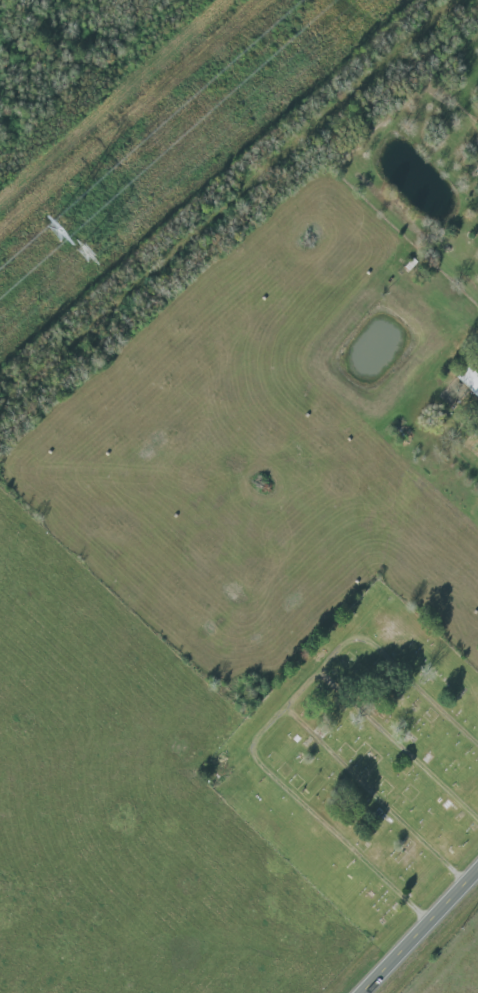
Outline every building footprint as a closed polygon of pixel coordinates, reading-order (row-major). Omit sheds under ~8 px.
[(477,378),(465,366),(454,378),(476,398),(477,396),(477,379),(477,378)]
